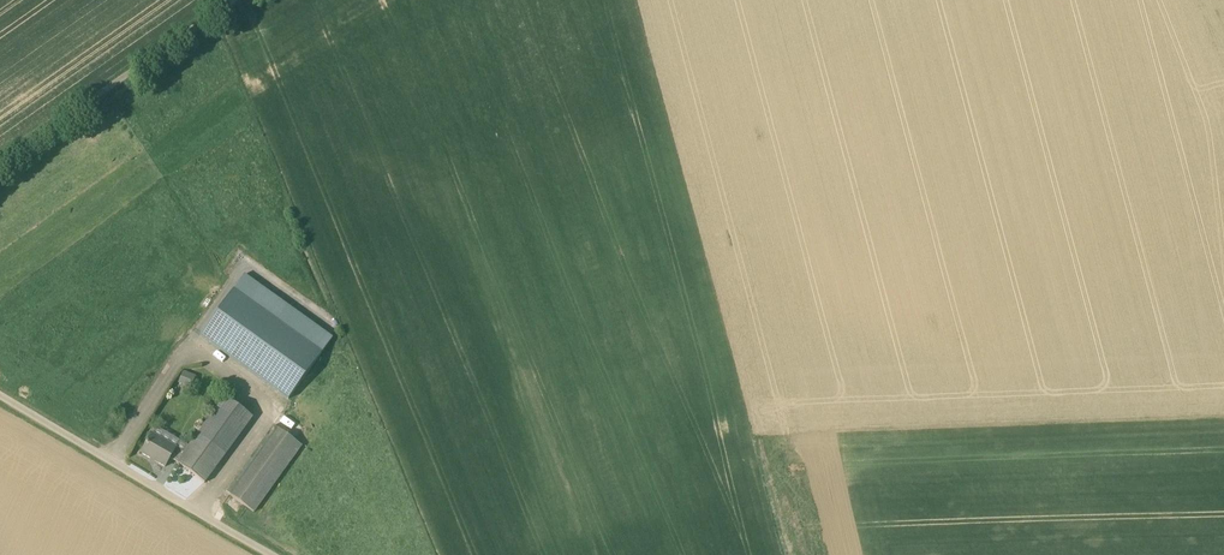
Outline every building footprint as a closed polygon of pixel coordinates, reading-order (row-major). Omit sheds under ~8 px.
[(321,353),(233,290),(200,336),(288,399),(321,353)] [(196,377),(183,372),(178,384),(191,389),(196,377)] [(253,418),(225,397),(177,463),(205,483),(253,418)] [(302,446),(274,426),(226,492),(254,512),(302,446)] [(176,449),(152,435),(141,453),(165,467),(176,449)]
